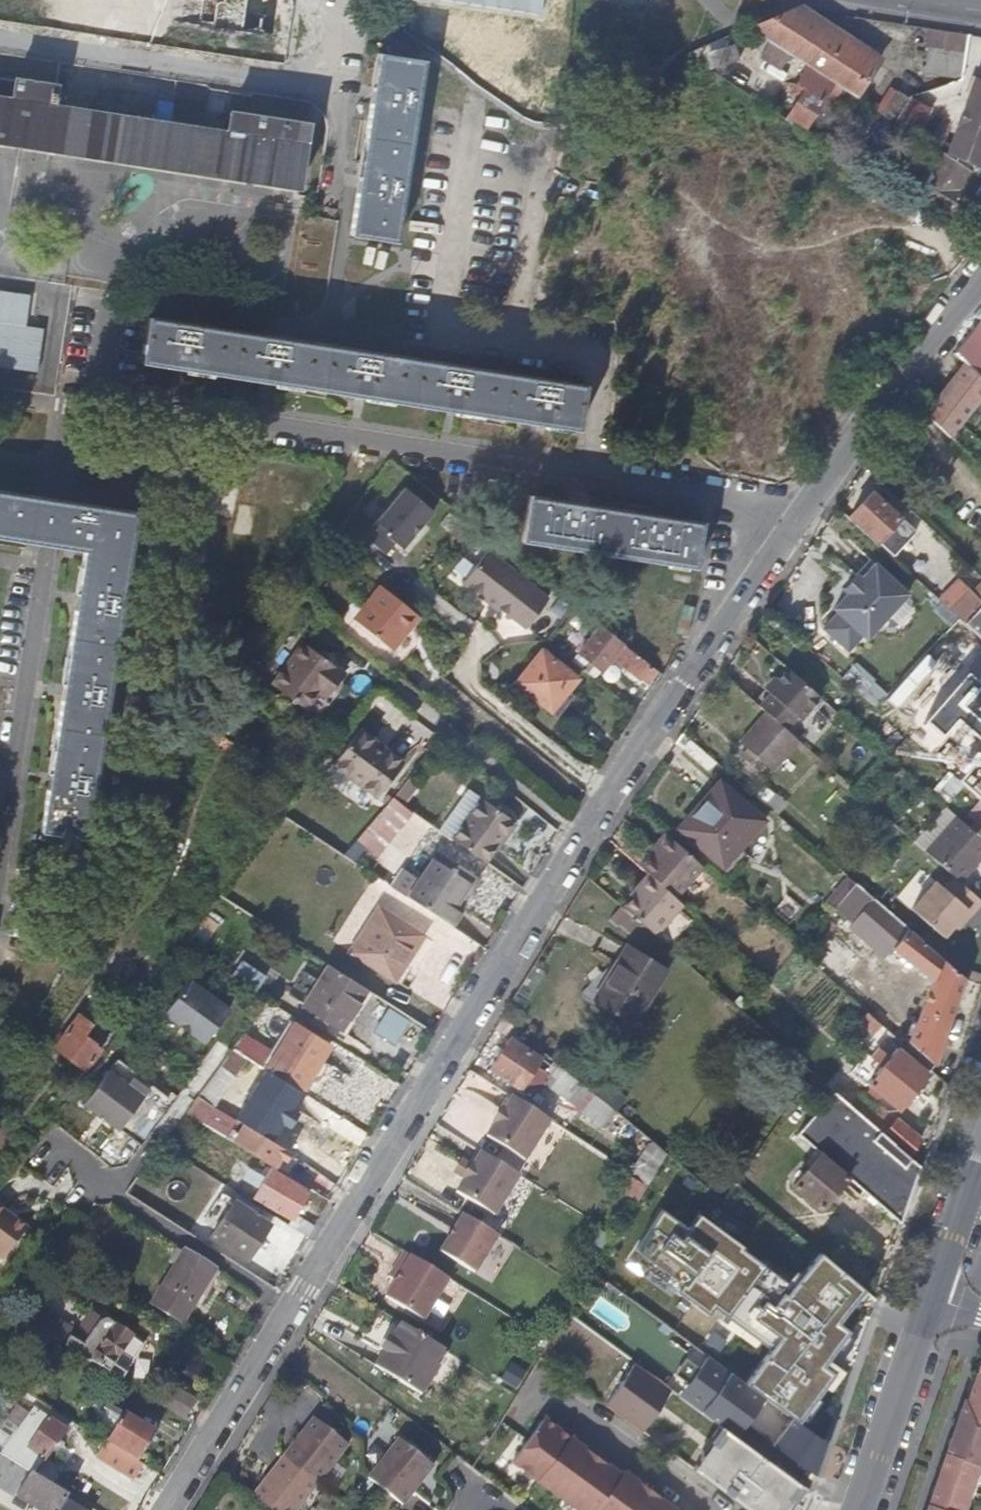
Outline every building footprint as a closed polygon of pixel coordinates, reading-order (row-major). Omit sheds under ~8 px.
[(787,48),(806,20),(790,9),(747,29),(768,42),(784,52),(787,48)] [(815,72),(837,40),(806,20),(787,48),(784,52),(788,54),(813,71),(815,72)] [(875,66),(853,51),(837,40),(815,72),(841,89),(853,97),(855,98),(875,66)] [(779,68),(788,54),(784,52),(768,42),(759,56),(779,68)] [(959,81),(964,52),(912,44),(908,73),(959,81)] [(396,242),(421,59),(376,53),(351,236),(396,242)] [(815,72),(813,71),(805,84),(832,102),(841,89),(815,72)] [(56,86),(31,83),(0,78),(0,142),(297,186),(307,124),(227,112),(225,128),(221,127),(222,122),(203,119),(202,125),(54,102),(56,86)] [(980,163),(980,78),(975,95),(972,94),(963,118),(958,115),(954,125),(960,128),(951,153),(980,164),(980,163)] [(951,153),(960,128),(954,125),(952,125),(940,121),(954,82),(942,87),(912,135),(926,144),(974,175),(979,168),(980,164),(951,153)] [(942,87),(921,94),(912,88),(890,121),(912,135),(942,87)] [(842,115),(853,97),(841,89),(832,102),(829,106),(842,115)] [(803,126),(819,101),(802,90),(785,116),(803,126)] [(962,194),(974,175),(926,144),(916,159),(926,166),(911,188),(957,219),(970,200),(962,194)] [(980,179),(970,193),(980,201),(980,179)] [(45,326),(31,325),(33,292),(0,289),(0,367),(41,370),(45,326)] [(583,386),(149,317),(142,362),(575,431),(583,386)] [(970,332),(954,353),(964,363),(965,363),(980,377),(980,376),(980,343),(970,332)] [(980,398),(980,378),(980,377),(965,363),(926,413),(951,437),(955,431),(978,402),(979,401),(980,398)] [(430,510),(401,488),(371,527),(401,548),(430,510)] [(893,512),(878,497),(872,491),(851,514),(877,540),(878,539),(898,517),(893,512)] [(136,513),(0,492),(0,537),(84,551),(40,831),(85,838),(136,513)] [(890,502),(882,493),(878,497),(893,512),(895,510),(892,506),(889,505),(890,502)] [(692,570),(699,526),(682,523),(527,499),(521,543),(692,570)] [(892,553),(912,530),(898,517),(878,539),(892,553)] [(543,598),(482,550),(460,580),(478,595),(505,616),(506,614),(522,626),(543,598)] [(908,593),(876,562),(834,606),(839,611),(824,627),(848,649),(864,633),(867,637),(908,593)] [(386,650),(413,616),(377,587),(340,635),(391,676),(402,661),(386,650)] [(980,609),(980,595),(977,591),(955,614),(957,616),(966,624),(980,609)] [(966,624),(980,638),(980,609),(966,624)] [(966,624),(957,616),(937,638),(943,643),(948,638),(980,668),(980,638),(966,624)] [(654,673),(595,628),(586,640),(583,639),(573,651),(598,671),(607,659),(639,684),(642,681),(646,683),(654,673)] [(573,647),(553,631),(544,643),(564,659),(573,647)] [(338,677),(295,645),(283,662),(316,689),(321,680),(330,687),(338,677)] [(574,679),(540,651),(537,650),(512,683),(549,712),(574,679)] [(865,696),(879,681),(858,661),(844,676),(865,696)] [(316,689),(283,662),(266,684),(301,710),(313,693),(316,689)] [(822,698),(789,669),(769,693),(772,694),(761,707),(766,711),(787,729),(798,717),(803,721),(822,698)] [(324,695),(330,687),(321,680),(316,689),(324,695)] [(761,707),(772,694),(769,693),(764,688),(753,700),(761,707)] [(324,695),(316,689),(313,693),(321,699),(324,695)] [(979,710),(959,732),(980,751),(980,708),(979,710)] [(801,742),(787,729),(766,711),(739,742),(775,773),(801,742)] [(383,750),(353,727),(349,733),(379,756),(383,750)] [(374,800),(402,765),(383,750),(379,756),(349,733),(326,764),(348,781),(374,800)] [(975,794),(948,770),(936,786),(949,798),(943,803),(955,813),(956,815),(975,794)] [(410,778),(398,794),(409,802),(420,786),(410,778)] [(722,867),(766,820),(721,780),(706,796),(708,800),(681,830),(722,867)] [(368,867),(415,811),(396,795),(349,851),(368,867)] [(508,821),(474,797),(465,809),(498,836),(508,821)] [(480,863),(498,836),(465,809),(446,839),(480,863)] [(955,813),(924,850),(951,873),(960,879),(980,854),(980,836),(970,827),(956,815),(955,813)] [(970,827),(980,836),(980,815),(970,827)] [(653,852),(669,836),(663,831),(649,848),(653,852)] [(675,895),(701,865),(669,836),(653,852),(641,865),(650,873),(675,895)] [(449,904),(467,875),(432,851),(401,897),(445,926),(457,909),(455,908),(449,904)] [(922,868),(900,895),(916,908),(938,881),(922,868)] [(654,934),(683,902),(675,895),(650,873),(639,885),(642,888),(634,897),(624,907),(654,934)] [(980,903),(980,898),(960,879),(951,873),(918,910),(950,938),(980,903)] [(455,908),(474,879),(467,875),(449,904),(455,908)] [(634,897),(642,888),(639,885),(630,893),(634,897)] [(908,930),(865,892),(857,885),(848,895),(865,909),(851,925),(886,955),(892,949),(908,930)] [(400,968),(421,937),(376,907),(346,953),(385,978),(394,963),(400,968)] [(836,928),(829,922),(824,928),(831,934),(836,928)] [(935,1064),(963,983),(965,979),(908,930),(892,949),(931,983),(909,1041),(923,1054),(935,1064)] [(626,1015),(660,964),(621,938),(611,954),(607,952),(577,977),(575,980),(574,984),(576,987),(578,991),(584,995),(606,1009),(609,1004),(626,1015)] [(243,960),(234,975),(260,990),(269,975),(243,960)] [(392,981),(400,968),(394,963),(385,978),(392,981)] [(338,1047),(372,995),(327,965),(293,1017),(338,1047)] [(228,1010),(188,979),(162,1013),(202,1043),(228,1010)] [(398,1044),(413,1019),(391,1006),(377,1031),(398,1044)] [(896,1038),(865,1011),(857,1021),(872,1035),(877,1030),(893,1042),(896,1038)] [(99,1049),(84,1036),(91,1028),(75,1015),(52,1046),(82,1070),(99,1049)] [(282,1049),(297,1027),(290,1022),(261,1067),(268,1072),(282,1049)] [(318,1060),(327,1047),(297,1027),(282,1049),(268,1072),(284,1083),(297,1091),(306,1079),(318,1060)] [(534,1064),(539,1058),(541,1056),(510,1035),(489,1067),(495,1071),(521,1088),(527,1078),(537,1084),(545,1072),(534,1064)] [(927,1076),(897,1050),(887,1061),(884,1057),(879,1062),(883,1066),(868,1085),(897,1111),(927,1076)] [(935,1064),(923,1054),(919,1059),(931,1069),(935,1064)] [(548,1065),(539,1058),(534,1064),(545,1072),(547,1069),(549,1066),(548,1065)] [(566,1069),(553,1058),(548,1065),(549,1066),(547,1069),(559,1077),(566,1069)] [(314,1084),(326,1066),(318,1060),(306,1079),(314,1084)] [(139,1145),(171,1100),(149,1084),(140,1097),(105,1072),(81,1104),(139,1145)] [(196,1118),(208,1102),(196,1094),(191,1101),(184,1111),(196,1118)] [(522,1159),(549,1120),(511,1095),(502,1108),(500,1106),(490,1121),(492,1122),(484,1135),(522,1159)] [(315,1142),(333,1116),(301,1096),(284,1123),(315,1142)] [(895,1122),(876,1106),(865,1119),(884,1137),(895,1122)] [(910,1159),(920,1138),(897,1120),(895,1122),(884,1137),(899,1150),(910,1159)] [(291,1155),(245,1126),(233,1143),(273,1169),(280,1158),(287,1163),(291,1155)] [(174,1152),(180,1142),(168,1133),(162,1141),(160,1144),(174,1152)] [(667,1152),(647,1135),(642,1141),(646,1146),(642,1153),(650,1160),(638,1178),(646,1183),(657,1167),(667,1152)] [(492,1213),(518,1176),(480,1152),(472,1165),(470,1163),(460,1177),(463,1178),(454,1190),(492,1213)] [(689,1171),(667,1152),(657,1167),(663,1172),(678,1185),(689,1171)] [(820,1208),(846,1178),(819,1154),(792,1185),(794,1187),(820,1208)] [(307,1194),(271,1170),(267,1176),(250,1166),(244,1176),(259,1186),(254,1194),(290,1218),(286,1224),(305,1237),(313,1226),(294,1213),(307,1194)] [(651,1189),(663,1172),(657,1167),(646,1183),(645,1185),(651,1189)] [(245,1257),(269,1224),(234,1201),(211,1235),(245,1257)] [(473,1270),(495,1233),(461,1212),(438,1249),(473,1270)] [(24,1230),(0,1213),(0,1262),(0,1263),(24,1230)] [(798,1261),(772,1239),(761,1251),(787,1274),(798,1261)] [(421,1318),(446,1277),(401,1250),(393,1263),(399,1267),(393,1278),(382,1294),(421,1318)] [(187,1313),(215,1271),(185,1252),(157,1294),(187,1313)] [(393,1278),(399,1267),(393,1263),(386,1274),(393,1278)] [(187,1313),(157,1294),(150,1305),(179,1324),(187,1313)] [(33,1326),(59,1343),(71,1324),(45,1308),(33,1326)] [(136,1355),(142,1344),(105,1321),(100,1321),(96,1326),(82,1346),(67,1338),(61,1348),(113,1379),(118,1381),(124,1373),(121,1369),(128,1356),(132,1357),(136,1355)] [(414,1390),(440,1347),(398,1321),(390,1336),(381,1348),(372,1364),(414,1390)] [(381,1348),(390,1336),(386,1333),(377,1346),(381,1348)] [(419,1393),(445,1350),(440,1347),(414,1390),(419,1393)] [(764,1399),(708,1358),(698,1370),(687,1385),(678,1398),(735,1439),(747,1422),(744,1419),(750,1411),(753,1414),(764,1399)] [(687,1385),(698,1370),(685,1360),(674,1376),(687,1385)] [(503,1377),(520,1387),(529,1371),(513,1361),(503,1377)] [(607,1407),(651,1433),(678,1389),(634,1363),(607,1407)] [(980,1379),(971,1404),(980,1408),(980,1380),(980,1379)] [(135,1458),(153,1432),(127,1416),(104,1402),(100,1409),(117,1420),(104,1439),(135,1458)] [(971,1404),(968,1403),(959,1429),(980,1437),(980,1408),(971,1404)] [(160,1420),(135,1404),(127,1416),(153,1432),(160,1420)] [(34,1476),(63,1431),(32,1410),(0,1454),(29,1473),(34,1476)] [(314,1481),(345,1442),(310,1415),(279,1454),(314,1481)] [(823,1441),(792,1419),(772,1447),(814,1476),(819,1461),(811,1456),(823,1441)] [(619,1472),(617,1475),(536,1420),(505,1466),(524,1479),(570,1509),(676,1509),(619,1472)] [(959,1429),(950,1456),(958,1458),(980,1467),(980,1437),(959,1429)] [(399,1504),(431,1463),(396,1436),(365,1476),(399,1504)] [(140,1464),(114,1449),(104,1464),(129,1480),(140,1464)] [(314,1481),(279,1454),(249,1491),(274,1509),(291,1509),(314,1481)] [(980,1471),(980,1467),(958,1458),(950,1456),(941,1481),(974,1493),(980,1471)] [(63,1502),(67,1496),(34,1476),(29,1473),(15,1496),(36,1509),(75,1509),(63,1502)] [(974,1493),(941,1481),(933,1506),(943,1509),(968,1509),(974,1493)]
